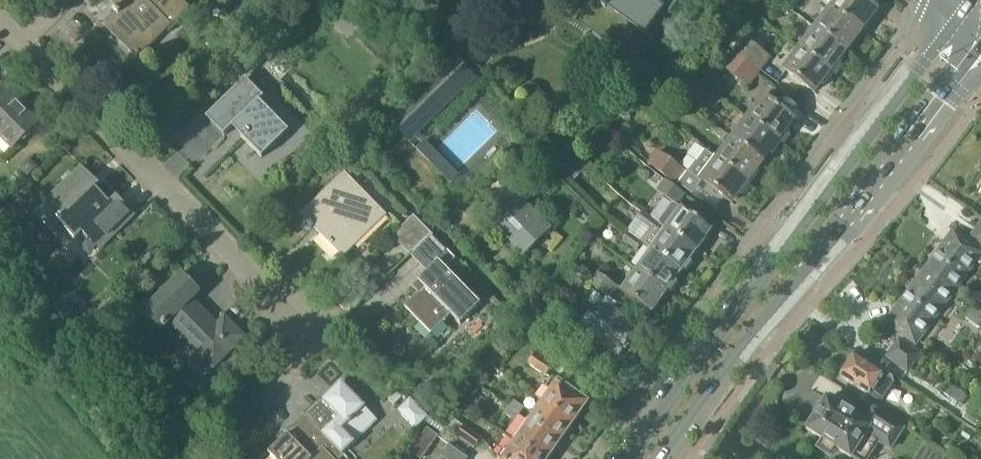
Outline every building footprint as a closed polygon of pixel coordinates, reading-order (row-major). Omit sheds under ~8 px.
[(119,4),(112,11),(118,16),(111,22),(137,49),(164,23),(169,29),(185,13),(173,0),(115,0),(119,4)] [(576,21),(627,58),(661,11),(668,16),(679,0),(607,0),(604,4),(599,0),(591,0),(576,21)] [(755,4),(764,11),(771,2),(769,0),(758,0),(755,4)] [(822,2),(831,9),(861,31),(877,11),(873,8),(879,0),(823,0),(822,2)] [(831,9),(815,29),(845,52),(861,31),(831,9)] [(815,29),(800,49),(830,72),(845,52),(815,29)] [(744,40),(735,52),(759,70),(780,85),(789,73),(814,93),(830,72),(800,49),(785,68),(770,57),(768,59),(744,40)] [(725,49),(718,59),(725,63),(732,54),(725,49)] [(725,64),(723,67),(747,86),(759,70),(735,52),(732,55),(732,54),(725,63),(725,64)] [(388,121),(410,143),(476,79),(454,57),(388,121)] [(264,98),(246,80),(206,119),(224,137),(232,129),(261,159),(289,132),(260,102),(264,98)] [(11,148),(37,123),(12,98),(16,94),(6,84),(3,87),(0,84),(0,136),(11,148)] [(761,96),(746,117),(778,141),(794,120),(761,96)] [(746,117),(730,138),(762,162),(778,141),(746,117)] [(730,138),(715,158),(747,182),(762,162),(730,138)] [(460,175),(424,140),(415,149),(451,184),(460,175)] [(683,171),(656,151),(647,163),(674,183),(683,171)] [(688,171),(678,184),(692,195),(702,182),(731,204),(747,182),(715,158),(708,153),(705,151),(696,162),(695,162),(688,171)] [(109,204),(95,189),(100,185),(81,166),(33,213),(52,232),(59,225),(74,240),(81,232),(99,250),(135,215),(116,196),(109,204)] [(301,216),(343,258),(386,216),(343,173),(301,216)] [(664,180),(656,191),(672,203),(676,205),(684,194),(664,180)] [(550,229),(507,186),(479,213),(522,256),(550,229)] [(672,203),(658,223),(667,229),(696,250),(711,230),(682,209),(676,205),(672,203)] [(636,219),(626,232),(627,232),(642,243),(652,250),(681,271),(696,250),(667,229),(658,223),(642,211),(641,212),(636,219)] [(413,253),(431,236),(413,217),(395,235),(413,253)] [(952,291),(980,251),(980,226),(967,244),(952,233),(925,271),(952,291)] [(627,232),(621,240),(636,251),(642,243),(627,232)] [(431,236),(413,253),(430,270),(417,283),(424,289),(404,308),(431,336),(451,316),(460,326),(481,306),(446,270),(456,261),(431,236)] [(638,270),(636,272),(665,293),(681,271),(652,250),(638,270)] [(952,291),(925,271),(887,322),(915,342),(952,291)] [(617,287),(597,272),(589,284),(609,298),(617,287)] [(635,274),(622,292),(638,303),(636,306),(648,314),(649,312),(651,313),(665,293),(636,272),(635,274)] [(216,326),(191,300),(199,293),(182,275),(143,314),(160,332),(168,324),(213,369),(244,338),(224,318),(216,326)] [(53,308),(66,321),(75,313),(62,299),(53,308)] [(500,306),(494,314),(506,324),(511,317),(500,306)] [(627,321),(606,306),(585,334),(618,358),(635,334),(624,326),(627,321)] [(899,341),(888,357),(907,370),(918,355),(899,341)] [(841,374),(839,376),(877,400),(883,400),(894,383),(892,378),(854,353),(847,364),(844,364),(840,371),(841,374)] [(533,368),(545,377),(554,365),(542,356),(533,368)] [(551,392),(544,403),(572,422),(586,402),(558,383),(552,379),(546,388),(551,392)] [(303,416),(342,456),(371,427),(358,415),(364,409),(340,384),(317,407),(315,404),(303,416)] [(806,429),(850,458),(851,457),(855,458),(866,458),(878,441),(889,449),(902,429),(873,410),(864,423),(826,398),(806,429)] [(410,401),(399,411),(415,427),(425,417),(410,401)] [(544,403),(530,422),(558,442),(567,429),(572,422),(544,403)] [(303,416),(289,429),(291,431),(268,454),(272,458),(341,458),(343,457),(342,456),(303,416)] [(517,441),(542,458),(546,458),(558,442),(530,422),(525,429),(517,441)] [(481,437),(470,429),(463,424),(455,436),(473,448),(481,437)] [(409,453),(417,458),(421,458),(437,436),(426,428),(409,453)] [(497,457),(499,458),(542,458),(517,441),(508,453),(503,449),(497,457)] [(448,445),(441,456),(445,458),(466,458),(467,458),(448,445)]
